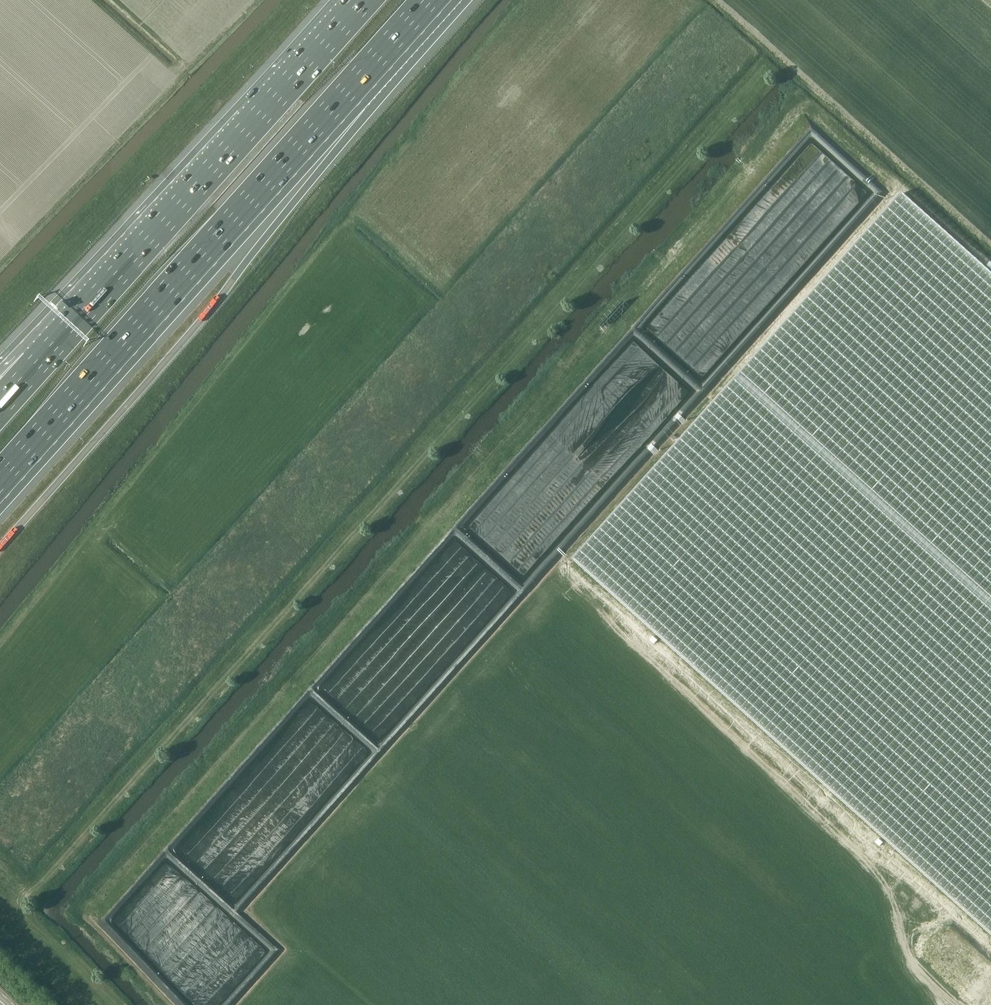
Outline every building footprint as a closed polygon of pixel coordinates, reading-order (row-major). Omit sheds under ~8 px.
[(899,192),(573,556),(990,936),(990,274),(899,192)] [(43,435),(25,454),(28,458),(47,438),(43,435)]
